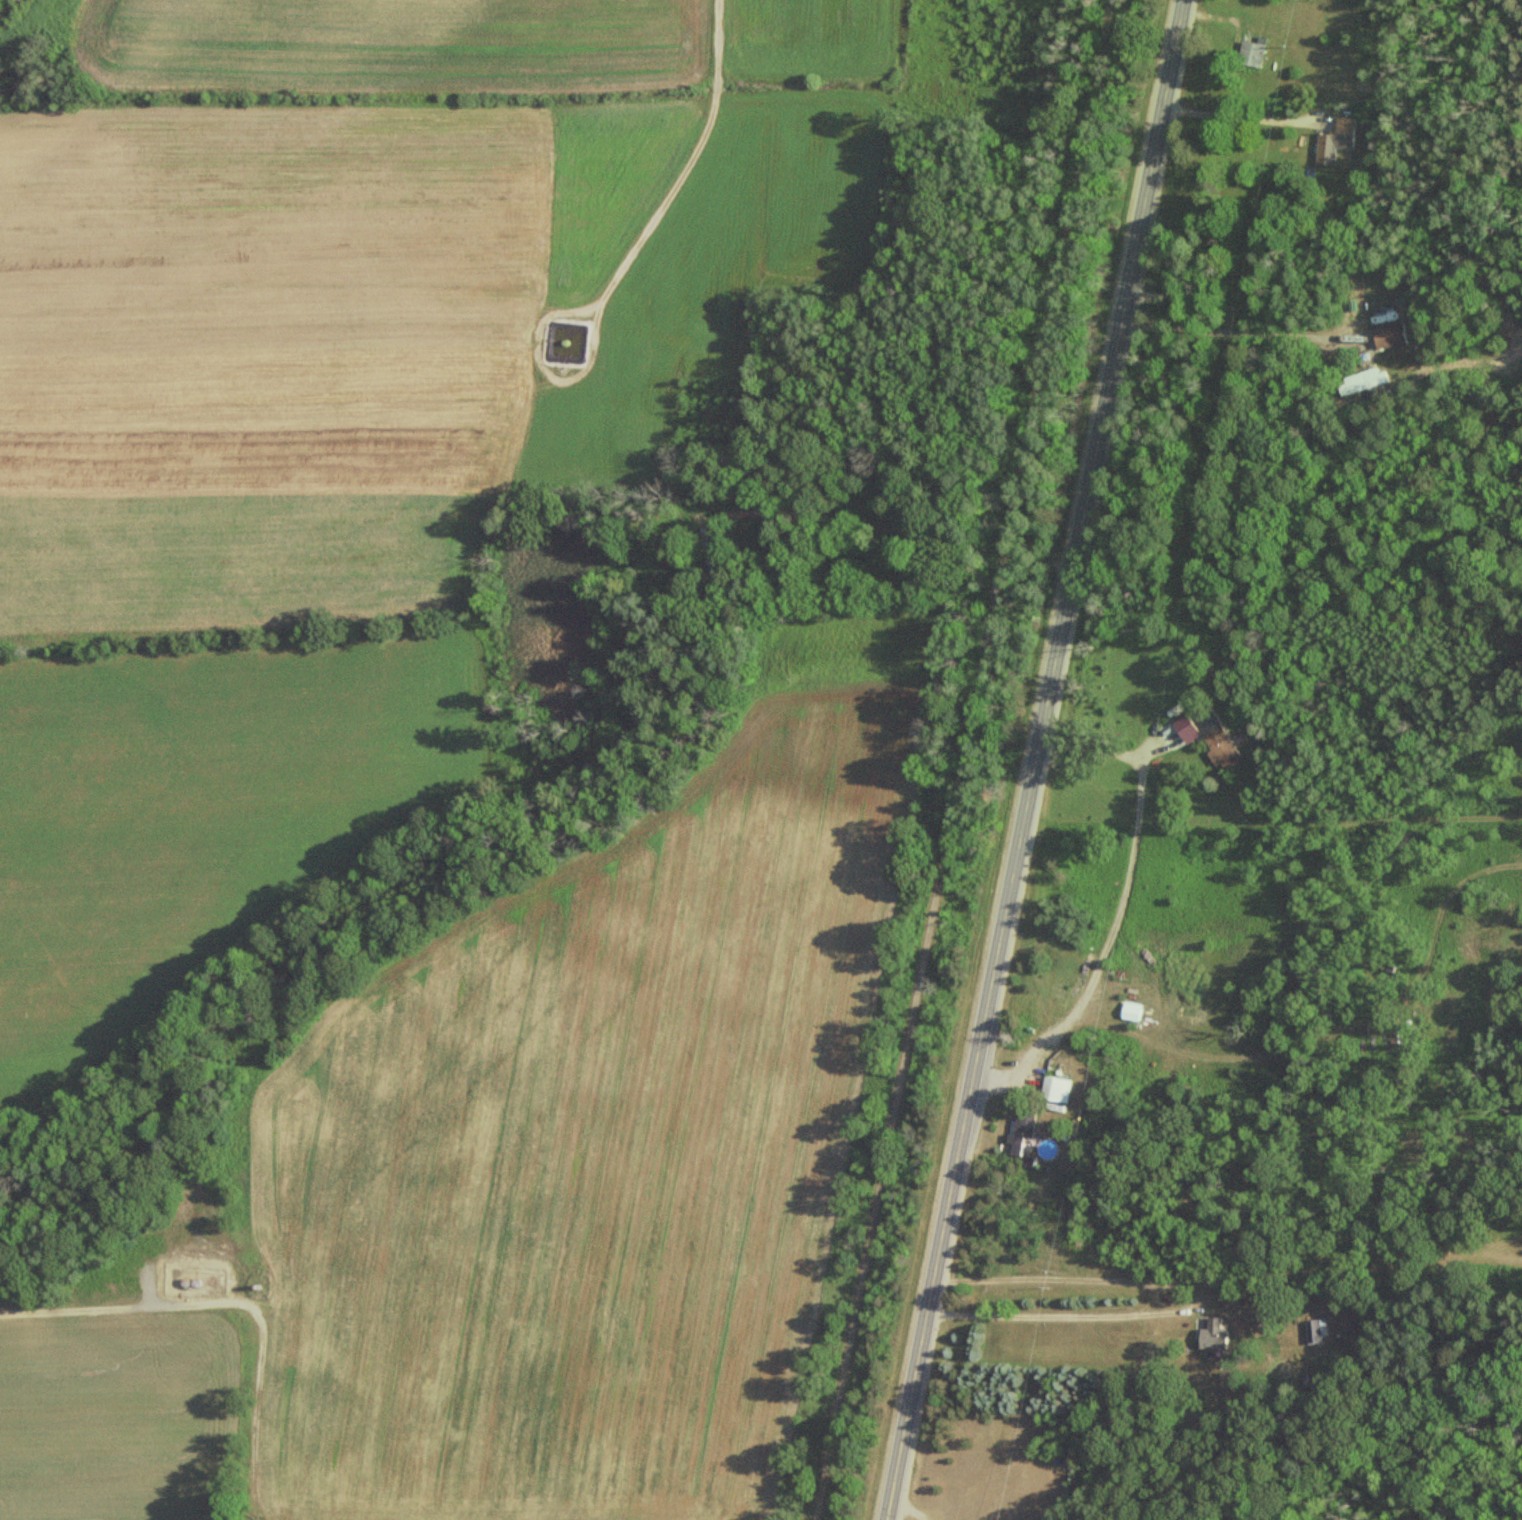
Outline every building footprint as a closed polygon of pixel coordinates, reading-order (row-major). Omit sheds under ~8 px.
[(1259,69),(1262,45),(1238,41),(1235,65),(1259,69)] [(1355,120),(1332,117),(1331,133),(1316,132),(1313,164),(1332,166),(1334,149),(1352,150),(1355,120)] [(1405,344),(1402,322),(1371,326),(1373,347),(1405,344)] [(1388,384),(1383,368),(1340,380),(1345,397),(1388,384)] [(1209,706),(1189,716),(1219,772),(1239,762),(1209,706)] [(1037,1100),(1067,1104),(1070,1080),(1040,1076),(1037,1100)] [(1033,1110),(1012,1108),(1008,1156),(1018,1157),(1020,1136),(1030,1137),(1033,1110)] [(1196,1350),(1222,1350),(1222,1318),(1205,1318),(1205,1331),(1196,1331),(1196,1350)] [(1304,1342),(1324,1341),(1324,1320),(1303,1321),(1304,1342)]
